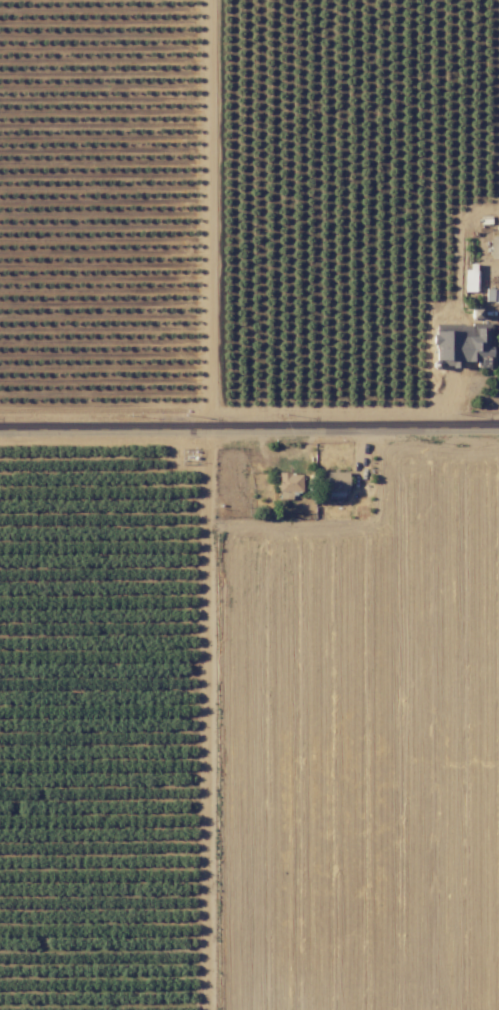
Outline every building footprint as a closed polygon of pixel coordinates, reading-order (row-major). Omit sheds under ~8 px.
[(490,258),(498,258),(498,238),(490,238),(490,258)] [(464,269),(464,291),(475,291),(475,269),(464,269)] [(485,289),(485,301),(498,302),(498,289),(485,289)] [(493,358),(491,346),(490,346),(489,328),(472,329),(472,324),(444,327),(444,331),(433,332),(437,367),(461,365),(461,361),(493,358)] [(347,471),(326,471),(326,491),(347,491),(347,471)] [(301,472),(278,472),(278,499),(291,499),(291,491),(301,491),(301,472)]
